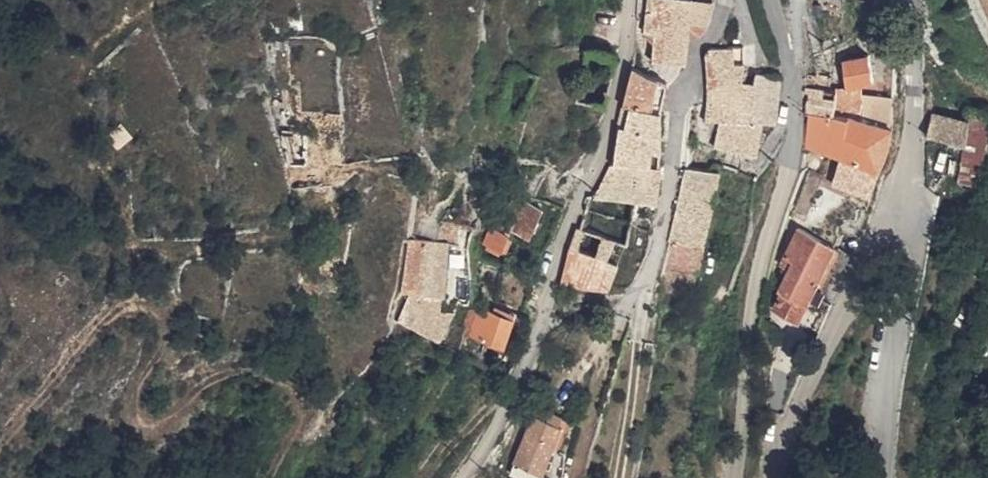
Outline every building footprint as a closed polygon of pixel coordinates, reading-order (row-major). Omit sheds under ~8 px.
[(640,31),(649,32),(684,34),(690,0),(642,0),(640,31)] [(679,64),(684,34),(649,32),(647,62),(679,64)] [(703,50),(701,70),(740,67),(739,48),(703,50)] [(840,63),(841,90),(858,86),(870,83),(867,57),(840,63)] [(633,66),(624,102),(660,109),(659,84),(647,76),(633,66)] [(741,81),(740,67),(701,70),(701,89),(741,87),(741,81)] [(751,81),(749,125),(757,126),(773,127),(779,77),(754,75),(751,81)] [(665,110),(672,86),(647,76),(659,84),(660,109),(665,110)] [(701,89),(700,121),(715,122),(749,125),(751,81),(741,81),(741,87),(701,89)] [(857,108),(858,108),(858,86),(841,90),(841,91),(844,110),(857,108)] [(830,115),(830,94),(809,91),(801,106),(801,117),(830,115)] [(887,130),(855,120),(857,108),(844,110),(841,91),(830,93),(830,94),(830,115),(844,121),(842,134),(886,149),(886,135),(887,130)] [(661,144),(660,109),(624,102),(619,120),(614,166),(662,169),(664,145),(661,144)] [(886,110),(882,103),(858,108),(857,108),(855,120),(887,130),(889,121),(886,110)] [(980,187),(987,128),(987,113),(958,107),(960,124),(929,117),(925,138),(926,143),(964,149),(959,183),(980,187)] [(844,121),(830,115),(801,117),(801,149),(818,150),(837,157),(842,134),(844,121)] [(757,126),(749,125),(715,122),(712,149),(751,158),(757,126)] [(116,151),(133,138),(119,125),(105,135),(116,151)] [(305,134),(284,135),(286,162),(307,160),(305,134)] [(879,172),(886,149),(842,134),(837,157),(841,159),(879,172)] [(870,200),(879,172),(841,159),(831,187),(870,200)] [(660,186),(662,169),(614,166),(611,165),(607,181),(660,186)] [(654,300),(691,306),(715,175),(682,172),(665,236),(654,300)] [(659,205),(660,186),(607,181),(603,196),(637,201),(659,205)] [(630,247),(637,201),(603,196),(592,195),(582,230),(579,230),(571,251),(610,263),(617,243),(630,247)] [(513,225),(528,231),(538,205),(523,199),(518,211),(513,225)] [(513,225),(518,211),(514,209),(506,225),(512,227),(513,225)] [(481,241),(503,250),(512,227),(506,225),(504,231),(489,225),(481,241)] [(800,324),(808,307),(834,247),(795,230),(782,257),(791,261),(777,293),(780,295),(773,312),(800,324)] [(447,294),(450,259),(450,240),(440,240),(422,239),(417,290),(447,294)] [(852,255),(834,247),(808,307),(826,315),(852,255)] [(571,251),(563,286),(612,291),(621,267),(610,263),(571,251)] [(443,342),(463,299),(447,294),(417,290),(413,290),(399,321),(442,344),(443,342)] [(476,297),(472,301),(478,305),(515,321),(518,315),(494,305),(476,297)] [(515,321),(478,305),(467,330),(498,345),(506,330),(510,332),(515,321)] [(498,345),(503,347),(510,332),(506,330),(498,345)] [(563,420),(536,409),(516,458),(522,461),(517,473),(529,477),(539,477),(563,420)]
